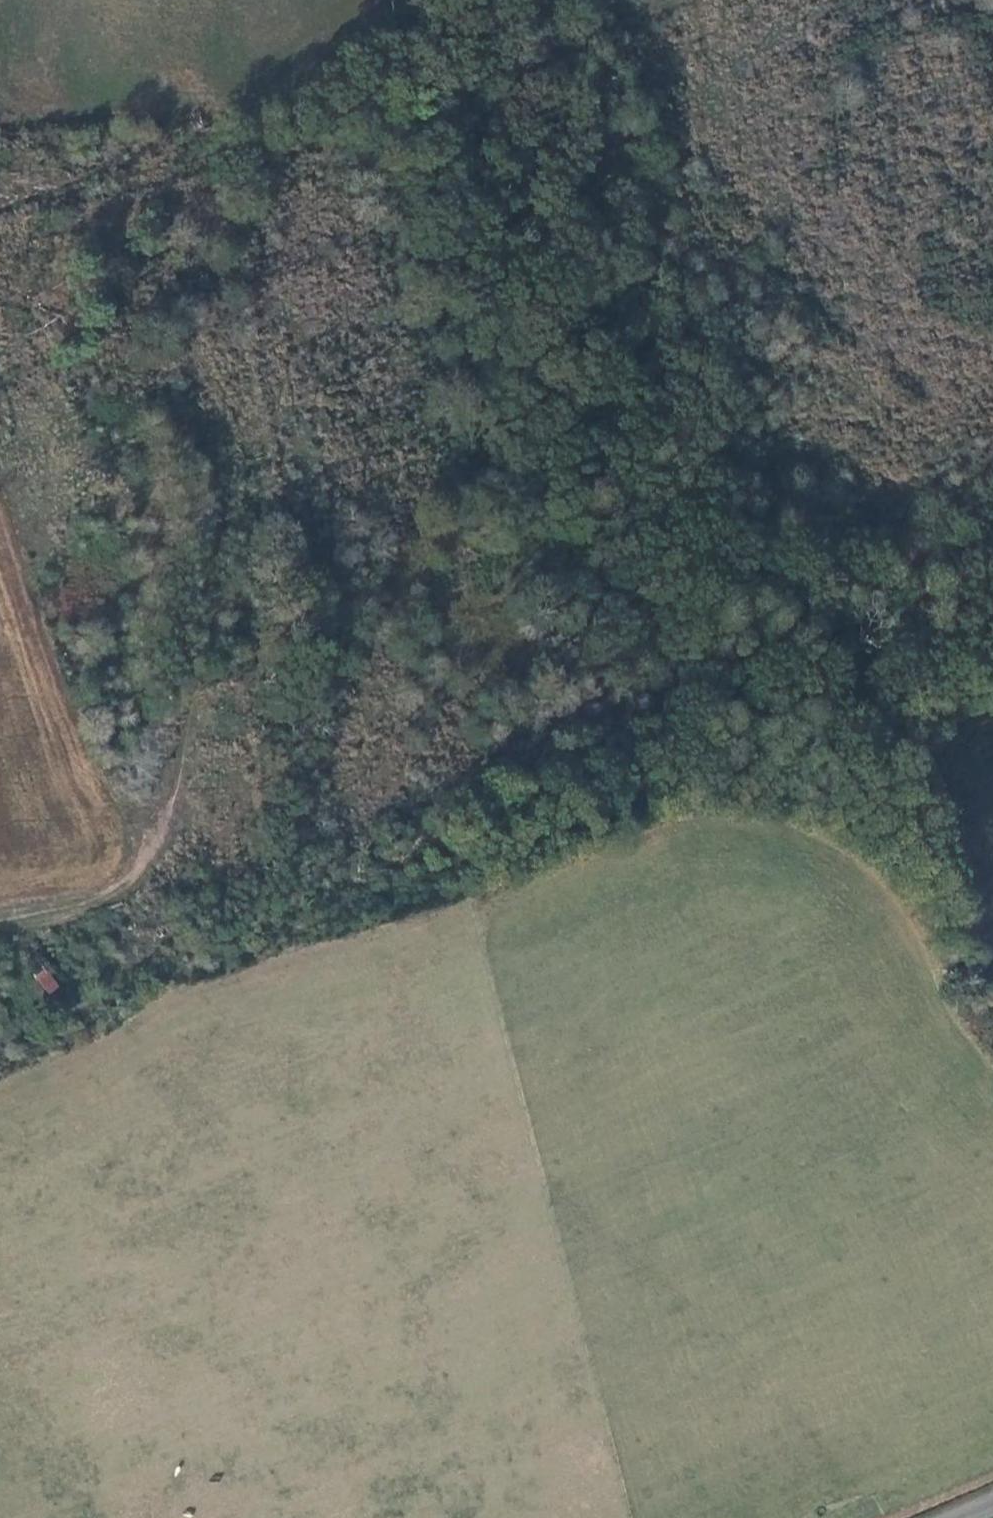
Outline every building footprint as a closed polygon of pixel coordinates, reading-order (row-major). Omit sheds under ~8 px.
[(43,966),(32,975),(48,994),(59,985),(43,966)]
